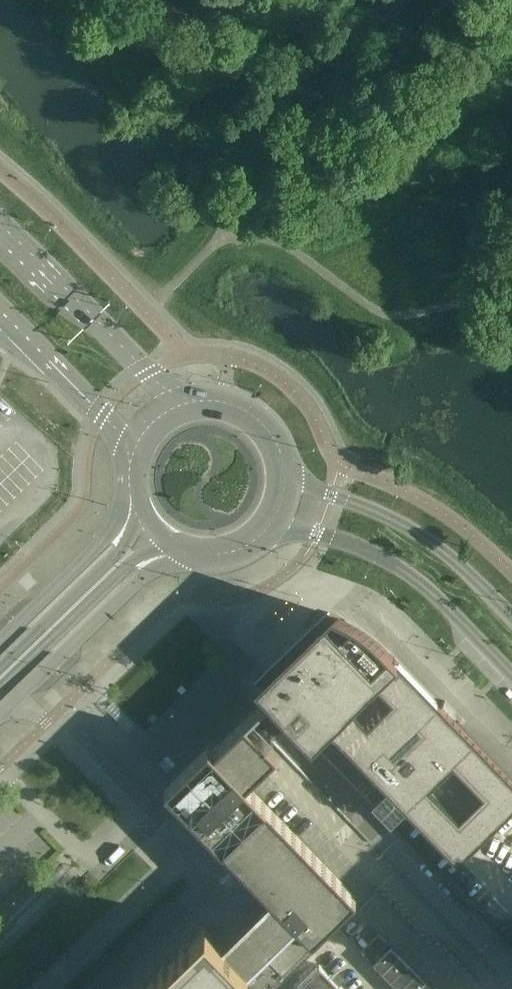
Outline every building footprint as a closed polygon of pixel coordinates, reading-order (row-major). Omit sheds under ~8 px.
[(440,705),(383,646),(377,641),(367,633),(357,626),(345,620),(338,617),(261,691),(267,697),(311,743),(327,728),(386,789),(371,803),(390,823),(405,809),(457,861),(511,807),(511,778),(440,705)] [(268,698),(213,751),(208,746),(164,788),(169,793),(260,886),(269,896),(242,924),(284,967),(292,959),(312,940),(355,898),(245,784),(261,769),(276,754),(265,743),(254,731),(261,724),(257,719),(253,715),(269,699),(268,698)] [(0,925),(0,946),(76,872),(66,862),(0,925)] [(284,967),(242,924),(221,943),(205,926),(179,951),(164,966),(165,968),(160,973),(158,971),(143,986),(140,988),(262,988),(284,967)] [(294,988),(343,988),(339,985),(346,978),(339,971),(332,978),(319,964),(294,988)]
